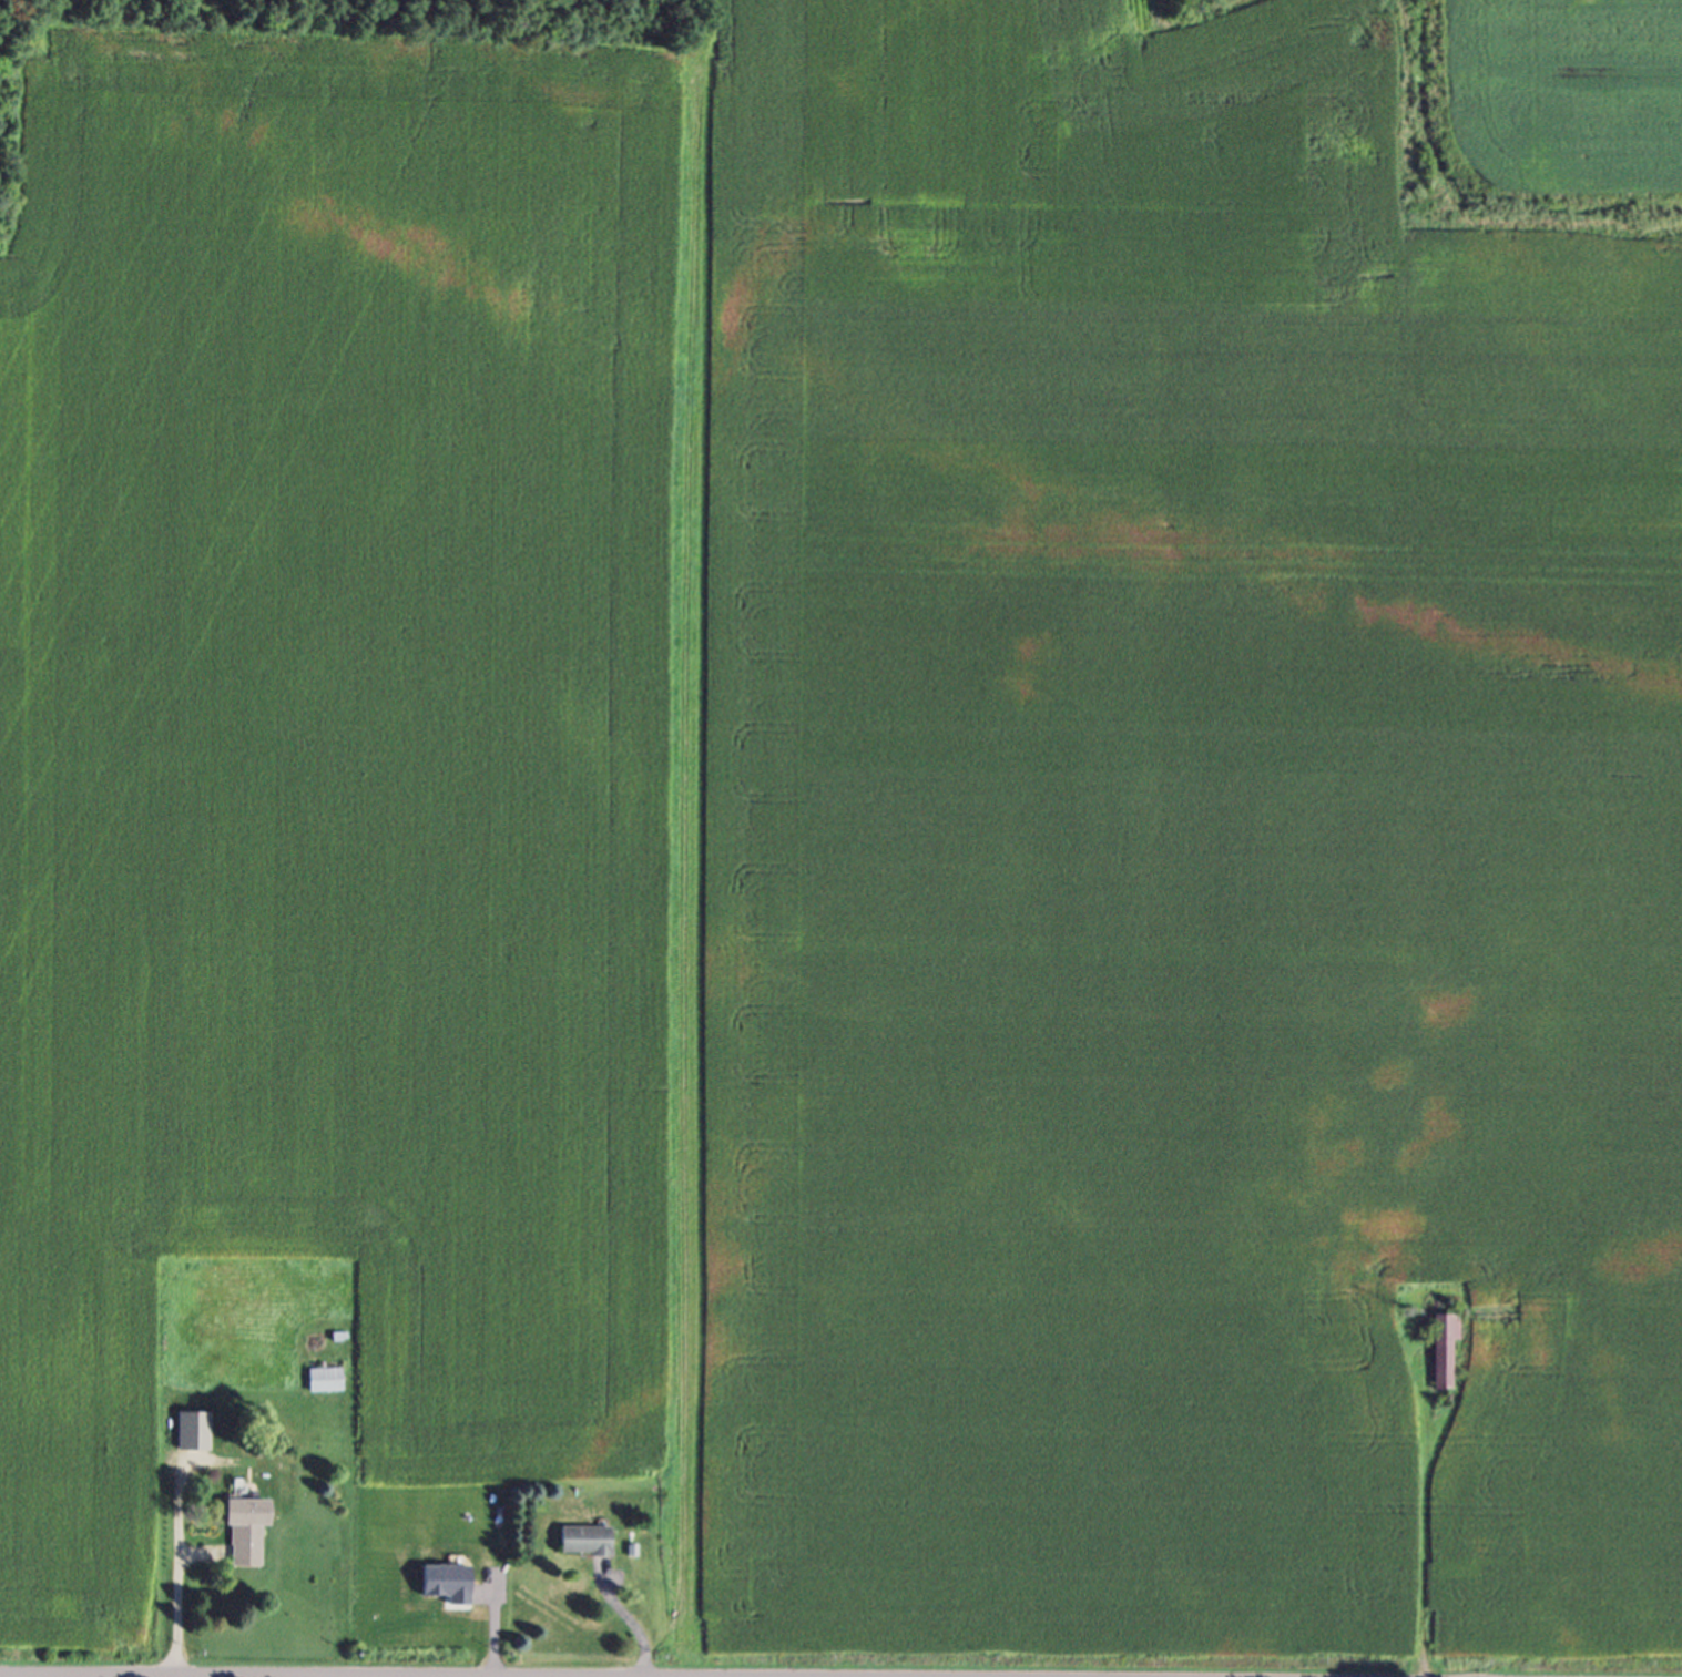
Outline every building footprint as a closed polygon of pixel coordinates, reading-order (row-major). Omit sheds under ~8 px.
[(1435,1395),(1453,1395),(1453,1345),(1462,1345),(1462,1319),(1435,1319),(1435,1395)] [(311,1373),(311,1396),(346,1396),(346,1373),(311,1373)] [(210,1456),(210,1417),(178,1417),(178,1456),(210,1456)] [(264,1530),(270,1530),(270,1504),(225,1504),(224,1530),(234,1530),(233,1571),(263,1571),(264,1530)] [(561,1532),(560,1560),(612,1560),(612,1532),(561,1532)]
